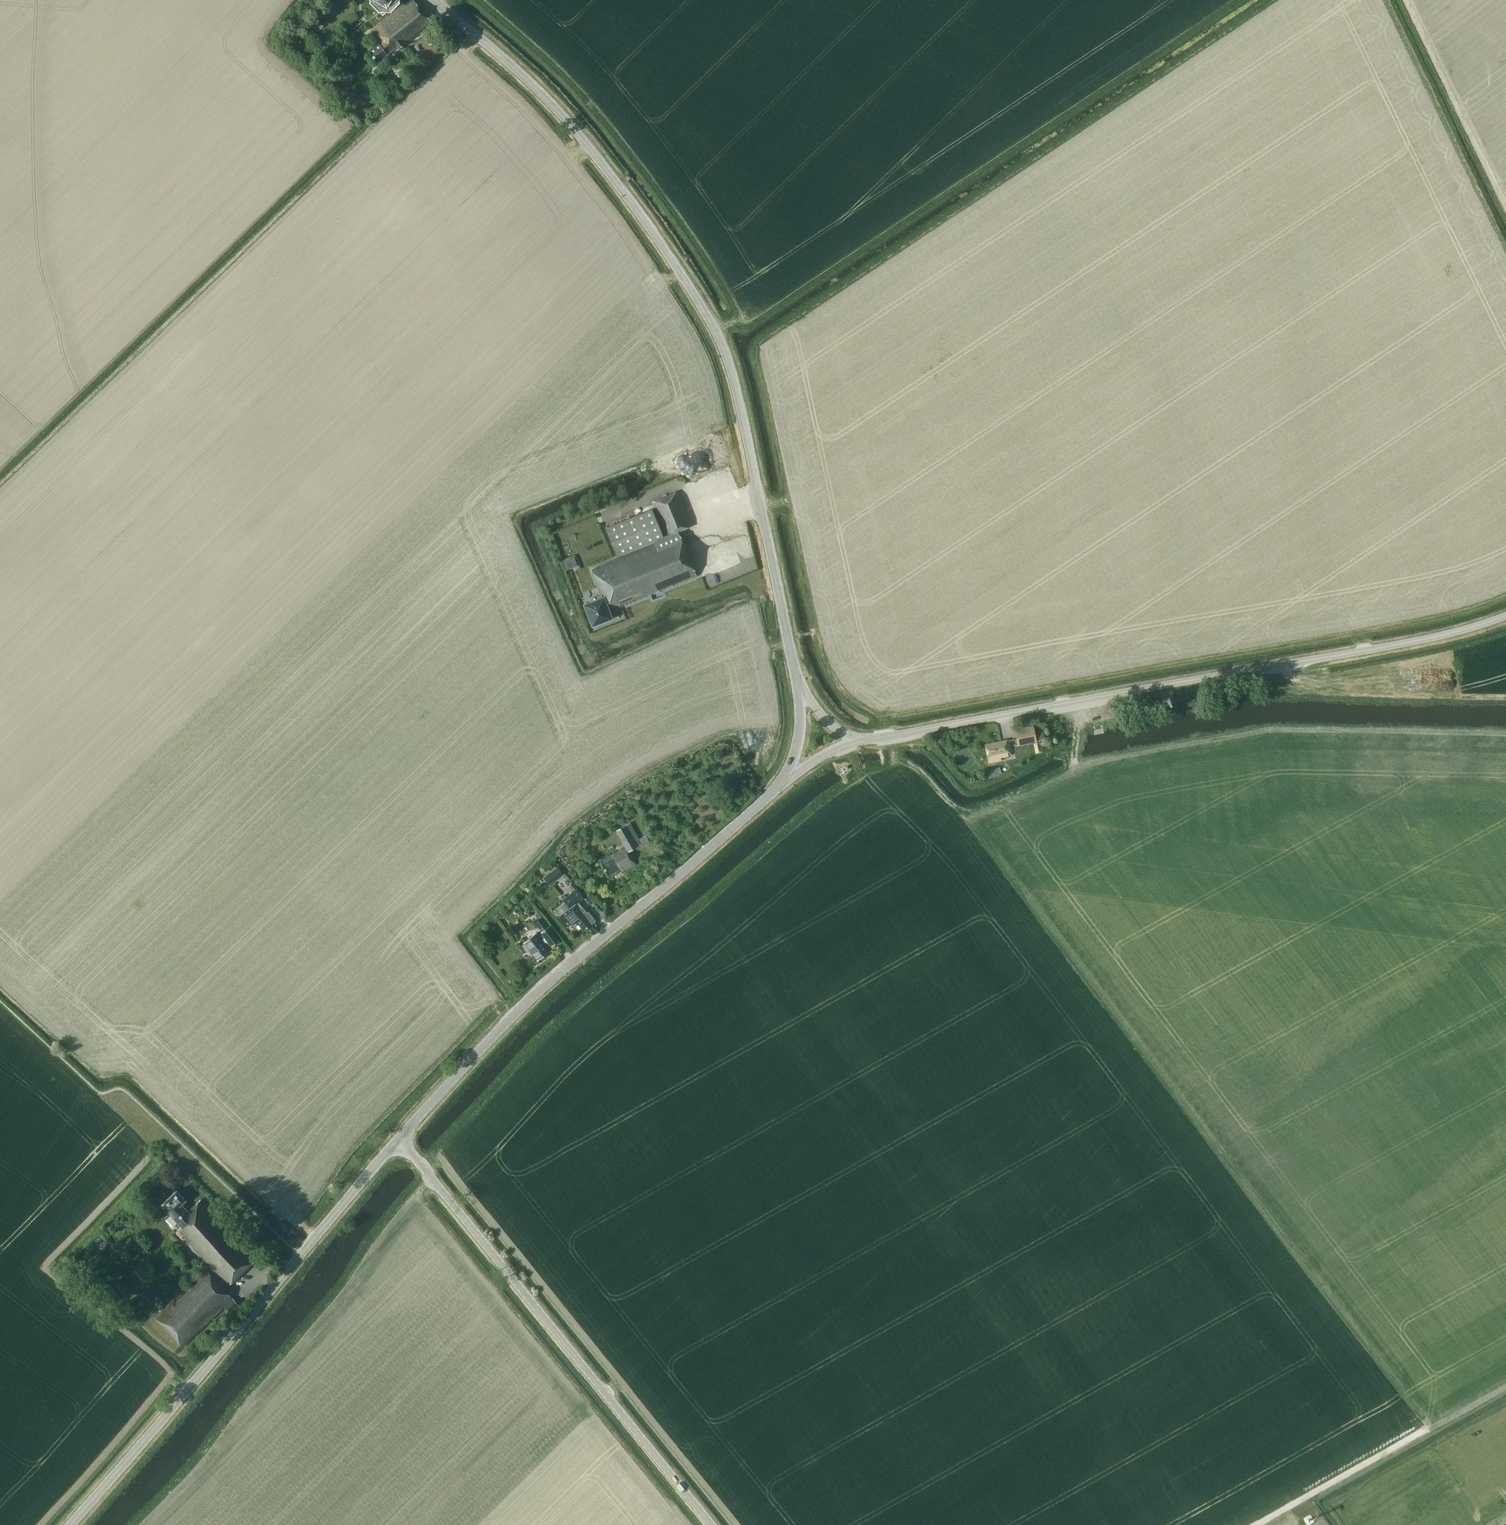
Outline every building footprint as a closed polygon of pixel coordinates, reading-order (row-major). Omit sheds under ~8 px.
[(406,44),(432,23),(413,0),(410,0),(372,30),(381,41),(368,50),(377,62),(396,46),(399,49),(406,44)] [(696,576),(678,531),(693,526),(678,491),(652,502),(666,534),(664,535),(653,508),(605,527),(617,556),(654,541),(655,543),(591,569),(601,594),(595,597),(596,601),(585,605),(594,627),(604,623),(604,620),(613,617),(609,605),(617,601),(619,607),(696,576)] [(574,557),(563,561),(567,570),(578,566),(574,557)] [(707,574),(697,578),(702,590),(712,587),(707,574)] [(1174,690),(1162,692),(1165,704),(1177,701),(1174,690)] [(1015,729),(1018,745),(1037,742),(1034,725),(1015,729)] [(1008,743),(1007,740),(985,744),(989,762),(1000,760),(1000,757),(1012,755),(1009,743),(1008,743)] [(1043,752),(1041,742),(1034,743),(1036,753),(1043,752)] [(989,771),(992,777),(1003,772),(1000,766),(989,771)] [(639,839),(630,823),(616,831),(626,847),(600,861),(608,875),(621,868),(622,871),(636,865),(628,851),(648,840),(646,836),(639,839)] [(549,884),(563,873),(558,867),(543,878),(549,884)] [(573,922),(575,925),(579,929),(581,928),(583,930),(595,921),(588,911),(587,913),(579,902),(585,898),(577,889),(563,900),(570,909),(559,918),(567,927),(573,922)] [(537,933),(522,944),(523,944),(521,946),(525,952),(527,950),(536,961),(548,952),(545,948),(550,943),(552,945),(560,940),(549,926),(548,927),(541,918),(535,922),(542,932),(541,933),(542,935),(540,937),(537,933)] [(201,1199),(188,1211),(181,1204),(186,1200),(177,1190),(161,1204),(171,1214),(167,1218),(174,1225),(178,1222),(183,1228),(179,1231),(188,1240),(186,1242),(227,1286),(257,1258),(201,1199)] [(280,1226),(285,1231),(288,1228),(283,1222),(280,1226)] [(239,1304),(206,1269),(155,1317),(183,1346),(225,1306),(230,1312),(239,1304)]
